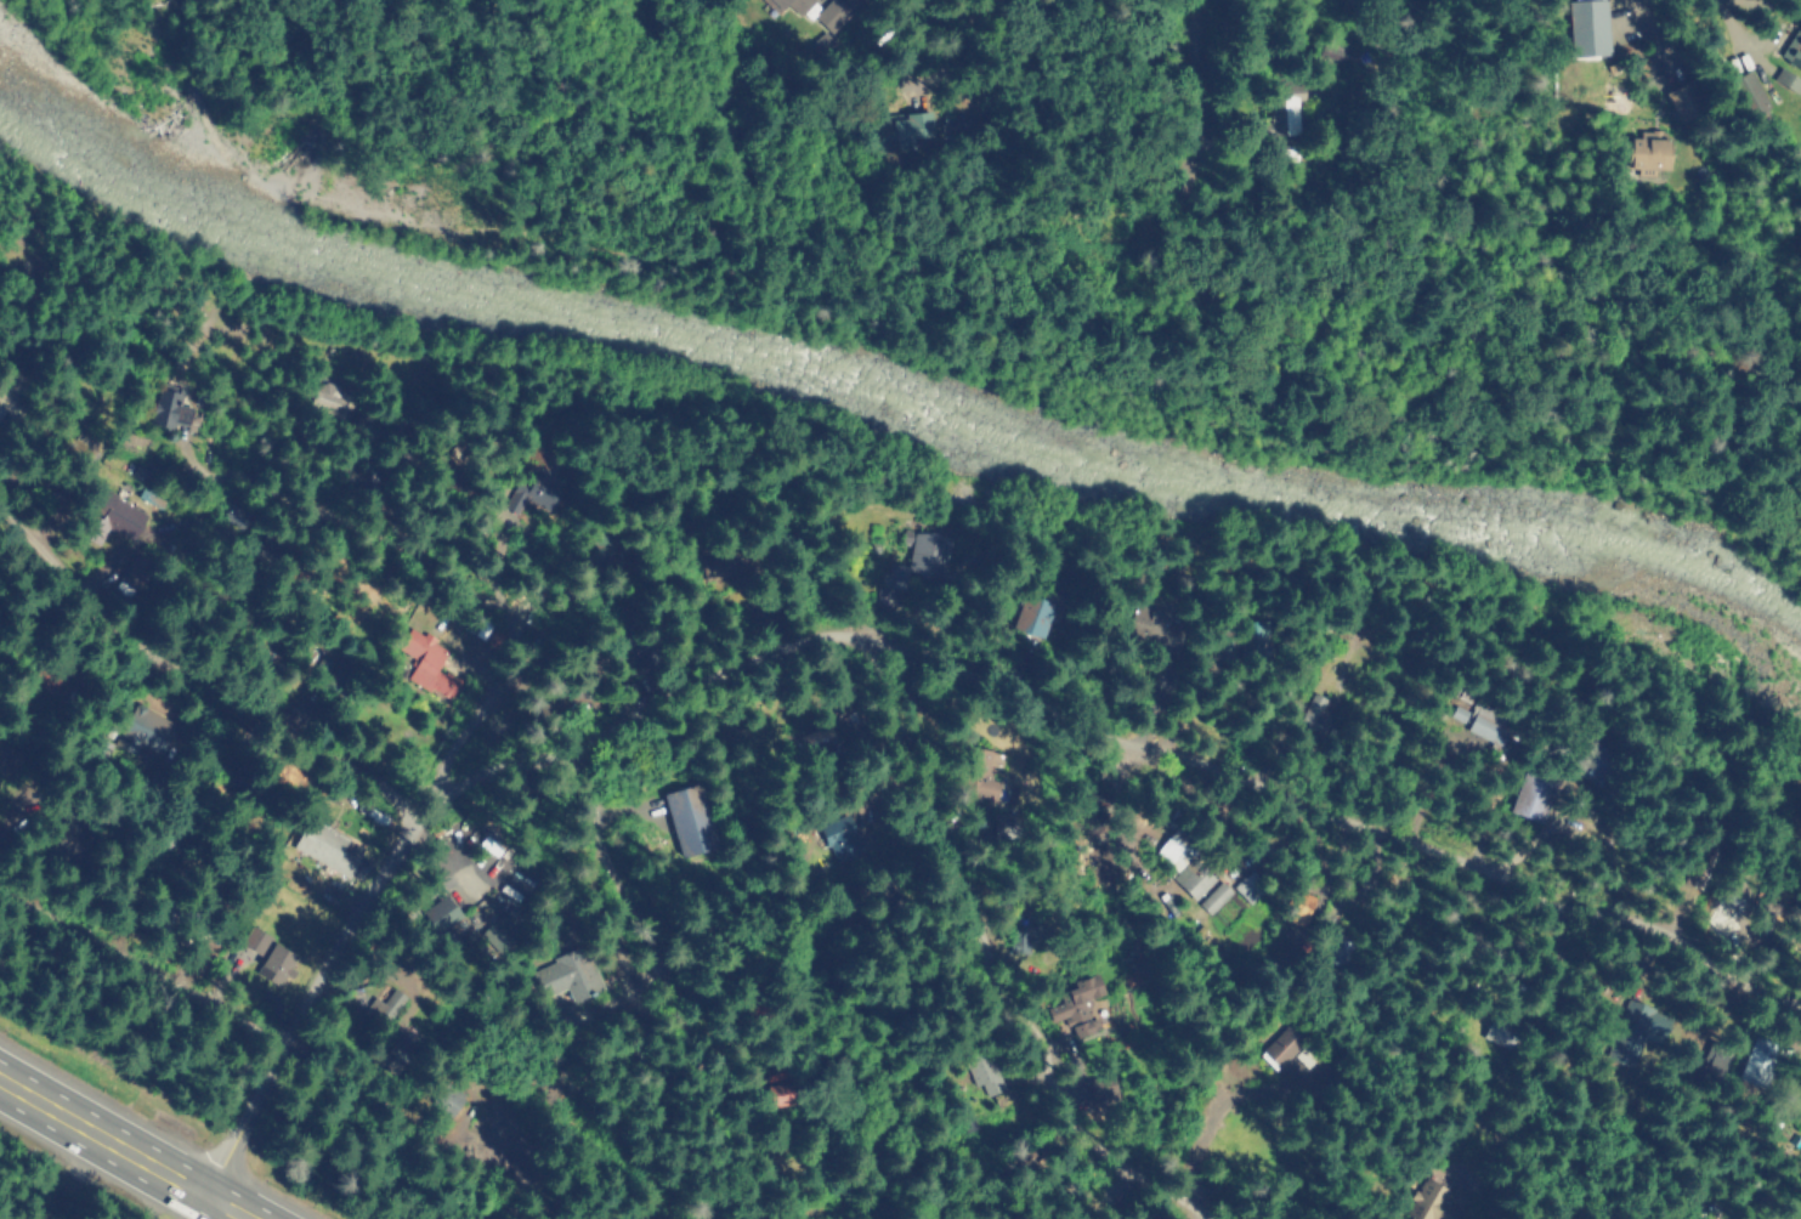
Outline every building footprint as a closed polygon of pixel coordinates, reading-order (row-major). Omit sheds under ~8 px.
[(777,12),(766,0),(812,0),(797,15),(787,2),(777,12)] [(809,12),(821,0),(856,0),(827,32),(809,12)] [(1608,56),(1607,0),(1570,1),(1571,56),(1608,56)] [(1797,27),(1800,29),(1800,66),(1779,51),(1797,27)] [(1778,62),(1800,78),(1800,86),(1795,95),(1767,75),(1778,62)] [(1769,106),(1750,117),(1728,80),(1746,68),(1769,106)] [(1303,78),(1303,95),(1295,96),(1296,131),(1263,132),(1263,96),(1259,96),(1258,78),(1303,78)] [(1706,108),(1680,123),(1664,93),(1689,78),(1706,108)] [(908,149),(879,151),(878,115),(929,113),(930,137),(907,138),(908,149)] [(1669,169),(1618,170),(1618,130),(1667,129),(1669,169)] [(352,396),(342,420),(301,401),(311,378),(352,396)] [(182,391),(157,433),(142,424),(168,381),(182,391)] [(538,474),(560,491),(545,509),(528,495),(515,511),(503,500),(520,480),(528,487),(538,474)] [(147,514),(106,494),(84,539),(97,545),(106,527),(133,541),(147,514)] [(946,543),(946,572),(912,573),(912,567),(904,567),(905,585),(882,585),(882,561),(904,561),(902,542),(911,542),(911,532),(935,531),(935,543),(946,543)] [(151,568),(136,589),(117,574),(132,552),(151,568)] [(1052,602),(1043,633),(1013,624),(1023,591),(1052,602)] [(1184,628),(1172,653),(1126,631),(1140,601),(1169,616),(1168,619),(1184,628)] [(459,684),(451,696),(446,691),(444,693),(410,671),(415,664),(413,662),(415,658),(400,647),(412,628),(448,652),(437,669),(459,684)] [(1325,716),(1319,731),(1295,720),(1295,719),(1290,716),(1307,685),(1323,693),(1313,711),(1325,716)] [(177,725),(160,756),(140,745),(136,754),(111,739),(132,702),(177,725)] [(1514,725),(1499,747),(1466,727),(1479,704),(1514,725)] [(1450,716),(1463,723),(1469,712),(1456,705),(1450,716)] [(1610,743),(1593,779),(1569,769),(1585,732),(1610,743)] [(1552,784),(1537,818),(1508,805),(1523,771),(1552,784)] [(996,799),(968,800),(968,776),(996,776),(996,799)] [(664,793),(681,857),(717,847),(701,783),(664,793)] [(685,792),(681,813),(646,807),(650,786),(685,792)] [(1014,832),(993,832),(992,807),(1014,806),(1014,832)] [(850,826),(860,850),(836,860),(826,835),(820,838),(814,822),(851,807),(857,822),(850,826)] [(359,858),(347,877),(296,845),(315,817),(349,839),(342,847),(359,858)] [(1155,857),(1182,871),(1198,841),(1171,827),(1155,857)] [(1213,877),(1193,896),(1173,874),(1193,856),(1213,877)] [(1232,888),(1247,903),(1265,886),(1250,870),(1232,888)] [(1231,891),(1208,913),(1197,900),(1219,879),(1231,891)] [(1314,898),(1302,924),(1281,914),(1295,890),(1314,898)] [(460,917),(440,931),(424,911),(444,896),(460,917)] [(498,957),(529,927),(509,907),(478,937),(498,957)] [(1029,929),(1029,953),(1010,953),(1010,915),(1030,914),(1029,929)] [(270,937),(259,953),(239,940),(250,924),(270,937)] [(298,954),(284,981),(257,969),(272,941),(298,954)] [(584,942),(602,991),(565,1003),(560,991),(542,997),(529,963),(584,942)] [(1101,993),(1067,1005),(1058,980),(1092,968),(1101,993)] [(406,999),(389,1020),(373,1007),(390,987),(406,999)] [(1080,1004),(1084,1019),(1103,1011),(1109,1025),(1072,1041),(1060,1011),(1080,1004)] [(1517,1032),(1508,1048),(1479,1033),(1488,1017),(1517,1032)] [(1298,1043),(1273,1066),(1258,1050),(1282,1027),(1298,1043)] [(414,1045),(398,1033),(377,1061),(393,1072),(414,1045)] [(1774,1048),(1760,1084),(1739,1077),(1754,1039),(1774,1048)] [(987,1053),(1003,1087),(987,1094),(981,1082),(976,1084),(967,1062),(987,1053)] [(815,1092),(772,1104),(763,1072),(805,1060),(815,1092)] [(1118,1102),(1112,1073),(1089,1079),(1096,1107),(1118,1102)] [(1448,1190),(1432,1218),(1420,1218),(1401,1209),(1420,1174),(1448,1190)]
